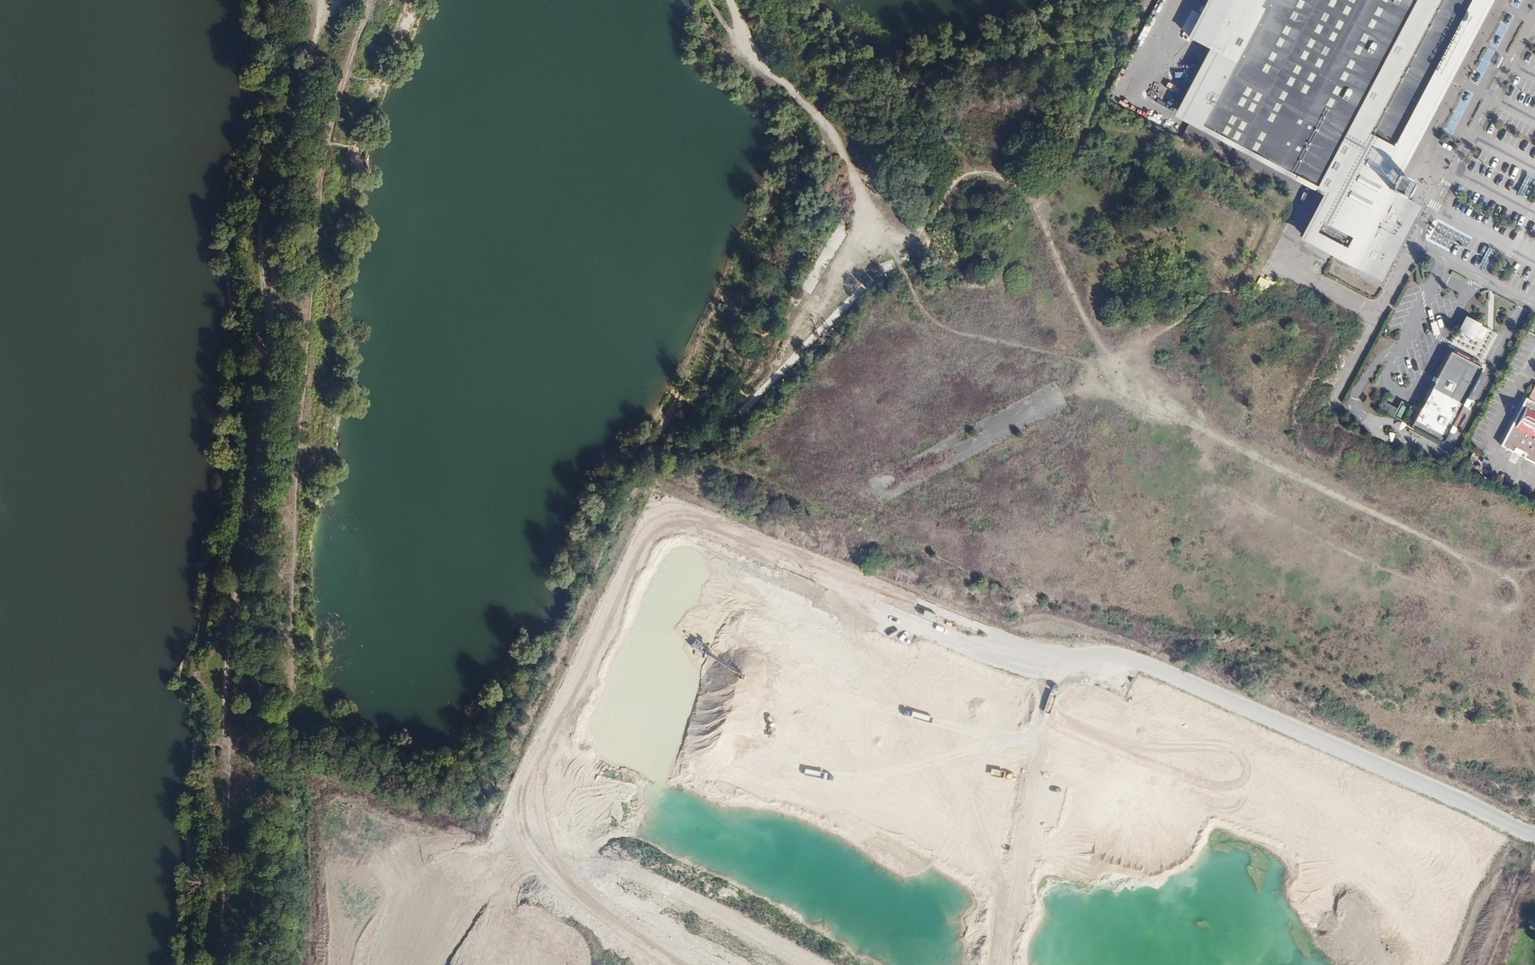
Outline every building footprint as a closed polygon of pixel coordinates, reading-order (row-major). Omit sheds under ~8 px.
[(1191,35),(1219,50),(1185,114),(1328,189),(1305,233),(1378,272),(1416,199),(1404,193),(1408,185),(1412,178),(1396,169),(1451,65),(1485,0),(1210,0),(1191,35)] [(1463,315),(1455,331),(1472,338),(1479,322),(1463,315)] [(1474,337),(1481,339),(1486,327),(1479,324),(1474,337)] [(1457,346),(1455,349),(1482,363),(1483,360),(1476,356),(1457,346)] [(1482,368),(1484,365),(1482,363),(1455,349),(1453,348),(1451,351),(1415,420),(1413,423),(1416,424),(1442,438),(1445,439),(1446,436),(1449,432),(1450,432),(1453,428),(1451,427),(1463,405),(1464,406),(1467,400),(1466,399),(1482,368)] [(1415,420),(1451,351),(1447,349),(1432,378),(1411,418),(1415,420)] [(1485,370),(1482,368),(1466,399),(1467,400),(1464,406),(1463,405),(1451,427),(1453,428),(1450,432),(1449,432),(1446,436),(1450,438),(1485,370)] [(1399,405),(1386,398),(1381,406),(1404,418),(1413,403),(1403,397),(1399,405)] [(1505,445),(1534,460),(1534,400),(1528,397),(1528,398),(1505,445)] [(1442,438),(1416,424),(1414,428),(1440,441),(1442,438)]
